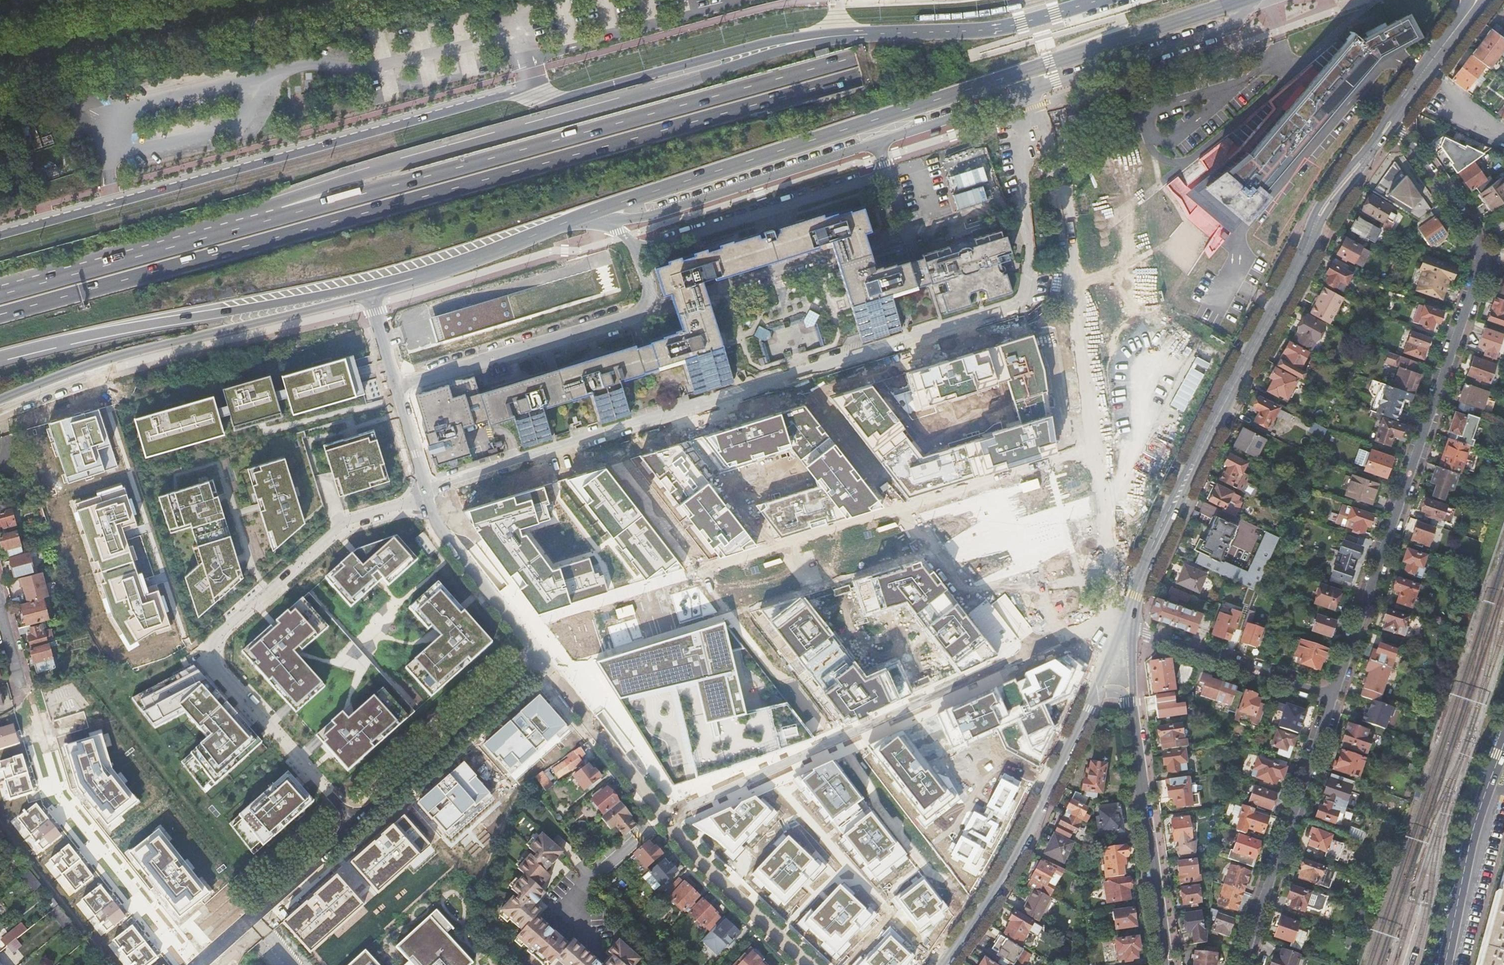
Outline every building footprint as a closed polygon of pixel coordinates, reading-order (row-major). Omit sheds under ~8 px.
[(1215,178),(1195,193),(1197,196),(1199,195),(1235,222),(1260,194),(1261,195),(1267,189),(1265,188),(1378,55),(1413,36),(1403,17),(1360,41),(1353,35),(1320,74),(1249,157),(1246,154),(1215,178)] [(1489,67),(1503,47),(1503,37),(1492,28),(1472,54),(1486,65),(1489,67)] [(1462,67),(1476,78),(1486,65),(1472,54),(1471,54),(1462,67)] [(1273,110),(1239,149),(1240,149),(1246,154),(1249,157),(1320,74),(1312,64),(1273,97),(1269,101),(1273,110)] [(1466,91),(1476,78),(1462,67),(1452,80),(1466,91)] [(28,119),(15,122),(25,153),(36,150),(35,149),(44,147),(38,127),(35,128),(34,125),(30,126),(28,119)] [(39,124),(34,125),(35,128),(38,127),(44,147),(46,147),(43,138),(39,124)] [(53,135),(43,138),(46,147),(55,144),(53,135)] [(1452,164),(1458,173),(1473,162),(1485,154),(1467,145),(1466,147),(1446,137),(1442,146),(1454,162),(1452,164)] [(1195,193),(1246,154),(1240,149),(1239,149),(1229,141),(1200,163),(1208,172),(1187,189),(1179,179),(1167,187),(1178,202),(1186,219),(1196,212),(1220,229),(1203,248),(1209,258),(1235,227),(1261,195),(1260,194),(1235,222),(1199,195),(1197,196),(1195,193)] [(1479,142),(1477,148),(1488,151),(1489,145),(1479,142)] [(1388,153),(1364,188),(1419,220),(1438,204),(1401,154),(1388,153)] [(1475,187),(1480,193),(1494,182),(1490,177),(1486,180),(1473,162),(1458,173),(1471,190),(1475,187)] [(49,167),(38,170),(41,182),(60,176),(57,168),(50,170),(49,167)] [(1479,193),(1491,210),(1503,200),(1503,184),(1500,179),(1494,182),(1480,193),(1479,193)] [(1371,196),(1361,213),(1373,221),(1375,218),(1382,222),(1384,218),(1392,222),(1396,215),(1388,211),(1391,207),(1371,196)] [(841,273),(874,262),(870,251),(868,244),(864,232),(871,230),(862,205),(850,209),(849,207),(836,211),(836,210),(823,214),(823,212),(771,229),(654,265),(663,295),(670,293),(673,303),(676,312),(679,323),(712,312),(709,302),(706,293),(703,283),(702,280),(714,276),(715,279),(722,277),(767,263),(779,259),(792,255),(819,246),(818,244),(830,240),(831,243),(835,254),(837,262),(841,273)] [(1430,212),(1419,220),(1417,223),(1420,228),(1418,229),(1430,245),(1446,234),(1430,212)] [(1355,221),(1351,228),(1352,229),(1352,230),(1375,242),(1381,229),(1358,217),(1357,221),(1355,221)] [(875,267),(874,262),(841,273),(844,283),(853,312),(860,333),(862,340),(862,342),(902,329),(902,327),(892,296),(918,287),(917,286),(931,282),(931,283),(945,279),(948,291),(942,293),(948,312),(972,304),(969,296),(971,292),(974,291),(979,290),(982,289),(986,291),(989,299),(1013,291),(1007,272),(1003,260),(1010,258),(1008,252),(1011,250),(1006,234),(1002,235),(1000,229),(974,237),(968,239),(965,239),(963,239),(961,239),(959,240),(957,241),(955,243),(949,245),(922,254),(922,256),(909,261),(908,258),(895,262),(894,261),(875,267)] [(1157,308),(1150,236),(1128,238),(1134,310),(1157,308)] [(1346,238),(1337,253),(1353,262),(1361,246),(1346,238)] [(1424,270),(1417,290),(1441,298),(1448,278),(1452,280),(1456,267),(1425,256),(1420,269),(1424,270)] [(1342,290),(1353,268),(1334,258),(1326,272),(1330,274),(1326,281),(1342,290)] [(596,266),(524,285),(532,317),(584,304),(583,299),(603,294),(596,266)] [(1310,314),(1328,324),(1343,297),(1325,287),(1315,304),(1310,314)] [(508,296),(437,317),(444,339),(515,319),(508,296)] [(1497,297),(1495,297),(1493,303),(1487,319),(1503,325),(1503,300),(1497,297)] [(1307,312),(1310,314),(1315,304),(1312,303),(1307,312)] [(1424,305),(1418,323),(1432,328),(1434,320),(1439,322),(1442,312),(1424,305)] [(422,426),(434,466),(445,462),(444,459),(447,458),(448,461),(448,462),(448,463),(449,463),(450,464),(451,464),(452,465),(453,465),(453,464),(454,464),(455,464),(455,463),(456,462),(456,461),(457,460),(457,459),(456,459),(455,455),(458,454),(459,458),(470,454),(462,428),(487,420),(489,425),(513,418),(522,446),(523,448),(552,439),(551,437),(543,408),(591,393),(600,423),(630,414),(620,381),(644,373),(644,372),(658,367),(658,369),(684,361),(694,393),(694,394),(734,381),(734,380),(732,374),(725,352),(721,341),(716,323),(712,312),(679,323),(681,328),(661,334),(662,335),(649,339),(650,342),(636,346),(635,344),(622,348),(621,346),(606,351),(595,355),(583,358),(568,363),(569,365),(544,372),(543,371),(528,376),(517,379),(505,383),(490,387),(491,389),(479,393),(473,377),(464,380),(462,379),(460,379),(458,379),(455,380),(453,380),(451,381),(449,383),(447,385),(414,395),(421,419),(422,426)] [(1298,331),(1293,340),(1310,350),(1315,341),(1323,325),(1306,315),(1297,331),(1298,331)] [(766,332),(766,327),(758,328),(758,337),(770,337),(770,332),(766,332)] [(1484,355),(1494,359),(1502,334),(1485,328),(1478,346),(1486,349),(1484,355)] [(1411,332),(1404,352),(1422,358),(1426,347),(1427,346),(1428,346),(1429,345),(1430,344),(1430,343),(1430,342),(1429,341),(1429,340),(1429,338),(1411,332)] [(871,384),(830,397),(908,498),(1055,452),(1043,369),(1032,334),(983,350),(909,372),(920,407),(993,384),(1007,380),(1020,424),(991,433),(992,436),(922,457),(888,414),(892,411),(871,384)] [(1295,375),(1302,379),(1305,373),(1301,370),(1304,365),(1302,364),(1308,353),(1289,342),(1284,352),(1276,365),(1280,367),(1295,375)] [(285,387),(288,397),(293,414),(364,393),(353,354),(282,375),(285,387)] [(1171,404),(1185,411),(1210,362),(1197,355),(1171,404)] [(1410,393),(1413,394),(1414,394),(1421,374),(1416,373),(1420,363),(1400,356),(1396,366),(1399,367),(1392,387),(1410,393)] [(1474,358),(1468,374),(1489,381),(1495,365),(1474,358)] [(1267,390),(1267,391),(1277,396),(1278,394),(1286,398),(1287,396),(1290,397),(1293,391),(1291,390),(1296,380),(1275,368),(1270,377),(1274,379),(1267,390)] [(280,412),(277,400),(274,390),(270,376),(223,389),(227,404),(230,414),(233,425),(280,412)] [(1370,410),(1395,419),(1402,399),(1404,400),(1405,399),(1408,403),(1412,401),(1411,399),(1413,394),(1410,393),(1392,387),(1390,386),(1379,382),(1370,410)] [(1057,387),(1065,429),(1081,426),(1073,384),(1057,387)] [(1467,413),(1473,415),(1475,406),(1482,409),(1488,392),(1465,384),(1456,409),(1467,413)] [(285,387),(274,390),(277,400),(288,397),(285,387)] [(224,434),(219,417),(216,407),(213,395),(134,418),(145,457),(224,434)] [(1259,397),(1253,408),(1259,411),(1254,421),(1267,428),(1278,407),(1259,397)] [(227,404),(216,407),(219,417),(230,414),(227,404)] [(804,405),(702,437),(725,466),(789,446),(814,478),(817,486),(755,505),(780,538),(882,506),(804,405)] [(1161,424),(1175,431),(1183,415),(1169,408),(1161,424)] [(98,409),(48,423),(67,483),(117,466),(98,409)] [(1455,412),(1449,431),(1451,432),(1449,438),(1470,445),(1472,446),(1474,439),(1472,438),(1479,417),(1473,415),(1467,413),(1466,416),(1455,412)] [(1383,418),(1375,439),(1389,444),(1392,434),(1399,436),(1403,425),(1383,418)] [(1326,429),(1313,422),(1308,433),(1322,438),(1326,429)] [(325,439),(341,494),(392,479),(376,425),(358,430),(325,439)] [(1243,428),(1234,445),(1255,456),(1260,447),(1264,450),(1268,441),(1258,435),(1258,434),(1257,433),(1256,435),(1243,428)] [(1470,445),(1449,438),(1439,467),(1457,473),(1460,474),(1470,445)] [(719,557),(756,545),(678,444),(641,456),(719,557)] [(288,449),(251,462),(264,505),(276,544),(307,514),(288,449)] [(1354,463),(1365,467),(1365,469),(1385,476),(1392,458),(1371,450),(1370,453),(1359,449),(1354,463)] [(1224,470),(1219,480),(1241,491),(1253,497),(1257,490),(1256,487),(1246,482),(1249,475),(1242,471),(1246,463),(1230,454),(1225,463),(1229,465),(1226,471),(1224,470)] [(1437,484),(1432,496),(1442,499),(1443,495),(1446,488),(1452,490),(1454,481),(1457,473),(1439,467),(1437,466),(1431,482),(1437,484)] [(605,467),(567,479),(645,579),(683,568),(605,467)] [(1348,490),(1347,495),(1371,503),(1378,484),(1353,476),(1351,482),(1348,490)] [(1037,477),(1020,482),(1022,489),(1023,491),(1040,486),(1037,477)] [(1338,486),(1348,490),(1351,482),(1341,478),(1339,479),(1337,484),(1338,486)] [(195,533),(225,523),(220,499),(213,479),(157,496),(170,531),(191,524),(195,533)] [(1381,486),(1378,484),(1371,503),(1375,504),(1381,486)] [(1221,511),(1234,517),(1241,501),(1236,498),(1237,496),(1231,493),(1216,485),(1208,500),(1223,507),(1221,511)] [(543,486),(462,511),(537,613),(608,591),(603,574),(599,575),(598,572),(594,573),(589,557),(552,569),(525,533),(521,535),(519,528),(550,518),(545,504),(549,503),(543,486)] [(144,594),(122,526),(136,521),(124,487),(76,503),(95,561),(98,560),(105,581),(102,583),(113,615),(130,644),(155,630),(170,625),(158,590),(144,594)] [(1430,524),(1443,529),(1445,522),(1441,521),(1446,505),(1426,498),(1422,510),(1433,514),(1430,524)] [(1277,501),(1273,507),(1288,515),(1289,512),(1291,508),(1277,501)] [(1352,508),(1346,525),(1363,531),(1365,524),(1369,525),(1372,515),(1352,508)] [(0,512),(0,528),(16,524),(12,509),(0,512)] [(1204,566),(1219,573),(1224,562),(1220,560),(1227,545),(1228,546),(1231,540),(1230,539),(1232,534),(1234,535),(1236,532),(1233,531),(1236,526),(1216,517),(1200,552),(1209,556),(1204,566)] [(1242,518),(1240,523),(1245,525),(1241,533),(1257,540),(1262,527),(1242,518)] [(184,578),(198,620),(244,576),(236,561),(225,523),(195,533),(200,562),(184,578)] [(1269,523),(1265,531),(1277,536),(1280,529),(1269,523)] [(1416,525),(1411,541),(1428,547),(1434,531),(1416,525)] [(8,556),(23,552),(17,531),(0,536),(2,544),(5,544),(8,556)] [(1278,538),(1267,532),(1244,584),(1255,589),(1255,590),(1267,562),(1278,538)] [(1341,559),(1352,563),(1355,556),(1358,557),(1361,547),(1357,546),(1359,538),(1345,534),(1340,551),(1344,552),(1341,559)] [(420,557),(398,535),(357,550),(326,576),(352,606),(382,579),(389,587),(420,557)] [(1407,551),(1404,562),(1407,563),(1405,571),(1413,574),(1412,576),(1421,579),(1424,568),(1422,567),(1425,557),(1407,551)] [(29,553),(10,558),(15,575),(34,570),(29,553)] [(923,559),(854,580),(864,614),(904,601),(960,672),(998,655),(923,559)] [(1350,570),(1352,563),(1341,559),(1339,566),(1335,564),(1329,581),(1342,585),(1344,579),(1349,581),(1353,571),(1350,570)] [(1184,564),(1177,582),(1199,591),(1206,574),(1184,564)] [(20,579),(26,602),(43,597),(48,596),(42,573),(20,579)] [(1397,580),(1394,590),(1401,593),(1397,604),(1411,608),(1418,587),(1397,580)] [(440,637),(408,665),(434,695),(492,643),(461,608),(437,582),(408,608),(422,624),(425,621),(440,637)] [(1189,600),(1191,595),(1171,586),(1168,594),(1188,602),(1189,600)] [(1321,586),(1314,603),(1334,610),(1340,593),(1321,586)] [(1199,604),(1201,600),(1191,595),(1189,600),(1199,604)] [(847,723),(911,694),(897,662),(863,677),(850,660),(846,663),(841,656),(845,653),(837,643),(833,646),(828,639),(832,636),(801,596),(759,609),(800,661),(803,658),(809,665),(805,668),(813,678),(817,675),(822,682),(818,685),(847,723)] [(49,618),(43,597),(26,602),(21,603),(26,624),(49,618)] [(1195,627),(1209,632),(1214,618),(1156,597),(1150,612),(1153,617),(1194,632),(1195,627)] [(328,627),(302,598),(275,622),(278,625),(273,629),(270,626),(241,652),(289,706),(295,714),(325,688),(293,652),(309,638),(312,641),(328,627)] [(1236,628),(1241,630),(1246,616),(1240,614),(1241,610),(1232,607),(1229,615),(1219,612),(1212,633),(1228,638),(1231,630),(1235,631),(1236,628)] [(1414,616),(1449,628),(1451,623),(1416,610),(1414,616)] [(1386,611),(1383,621),(1386,622),(1383,629),(1401,635),(1406,618),(1386,611)] [(1338,618),(1327,614),(1325,619),(1317,616),(1312,631),(1330,637),(1335,622),(1336,622),(1338,618)] [(735,669),(724,620),(596,660),(619,698),(674,685),(696,778),(815,737),(786,701),(768,705),(745,711),(735,669)] [(18,627),(20,634),(30,631),(31,635),(28,636),(31,645),(46,641),(41,621),(18,627)] [(1247,625),(1241,643),(1256,648),(1262,630),(1247,625)] [(1301,642),(1297,654),(1300,655),(1297,662),(1319,670),(1322,662),(1323,662),(1327,650),(1318,647),(1317,648),(1301,642)] [(48,644),(30,649),(36,673),(55,668),(48,644)] [(1369,661),(1390,668),(1396,651),(1379,645),(1376,652),(1373,651),(1369,661)] [(1419,657),(1421,651),(1409,646),(1406,653),(1419,657)] [(1089,665),(1071,654),(1024,676),(1026,679),(1016,684),(1014,680),(937,715),(952,749),(996,729),(1005,750),(1039,766),(1089,665)] [(1171,660),(1151,663),(1154,693),(1175,690),(1171,660)] [(1393,683),(1397,671),(1390,668),(1369,661),(1366,672),(1369,673),(1361,697),(1372,701),(1378,703),(1386,681),(1393,683)] [(1178,683),(1188,686),(1194,669),(1181,664),(1177,677),(1180,678),(1178,683)] [(207,791),(264,742),(202,672),(196,665),(131,697),(156,728),(183,711),(207,737),(180,760),(207,791)] [(91,718),(106,709),(84,676),(70,686),(91,718)] [(1201,696),(1216,701),(1222,684),(1202,677),(1200,683),(1202,683),(1205,684),(1201,696)] [(3,704),(11,704),(11,684),(2,685),(3,704)] [(1222,684),(1216,701),(1230,706),(1236,688),(1222,684)] [(317,734),(321,740),(330,751),(349,770),(409,717),(383,688),(350,720),(343,713),(317,734)] [(1258,706),(1260,701),(1254,698),(1256,695),(1246,692),(1240,711),(1237,710),(1234,720),(1251,726),(1252,724),(1259,726),(1260,721),(1265,708),(1258,706)] [(1175,705),(1174,693),(1155,696),(1158,718),(1186,714),(1185,704),(1175,705)] [(573,727),(547,695),(484,746),(511,776),(573,727)] [(1378,703),(1372,701),(1369,709),(1367,715),(1364,714),(1362,721),(1385,729),(1389,717),(1392,715),(1394,709),(1378,703)] [(1273,726),(1295,733),(1297,727),(1299,728),(1304,712),(1281,704),(1278,711),(1284,714),(1281,722),(1275,720),(1273,726)] [(58,720),(61,729),(74,724),(71,715),(58,720)] [(1373,733),(1348,724),(1340,746),(1365,755),(1373,733)] [(0,728),(0,749),(19,744),(13,725),(0,728)] [(1163,743),(1164,750),(1187,747),(1186,739),(1184,740),(1181,725),(1159,728),(1159,729),(1158,731),(1158,736),(1161,737),(1161,743),(1163,743)] [(1412,739),(1426,744),(1429,733),(1415,728),(1412,739)] [(955,799),(902,731),(877,742),(879,745),(871,752),(925,822),(955,799)] [(1277,731),(1272,746),(1279,748),(1277,754),(1289,758),(1296,737),(1277,731)] [(102,735),(65,746),(78,789),(108,826),(138,802),(112,770),(102,735)] [(1426,744),(1412,739),(1409,747),(1424,752),(1426,744)] [(879,745),(877,742),(867,747),(871,752),(879,745)] [(585,754),(580,747),(567,755),(569,759),(553,769),(558,778),(582,762),(579,758),(583,755),(585,754)] [(1184,751),(1163,754),(1165,765),(1168,764),(1169,772),(1186,770),(1184,751)] [(1338,763),(1336,768),(1335,771),(1358,779),(1359,775),(1360,772),(1364,760),(1342,752),(1338,763)] [(22,756),(0,762),(11,799),(33,793),(22,756)] [(1282,778),(1287,762),(1273,757),(1271,763),(1258,758),(1252,776),(1275,783),(1278,777),(1282,778)] [(1364,760),(1360,772),(1369,775),(1373,763),(1364,760)] [(863,800),(834,762),(796,779),(831,823),(832,822),(837,818),(848,832),(843,836),(842,837),(875,879),(906,856),(872,812),(866,817),(856,805),(863,800)] [(1089,768),(1105,770),(1106,764),(1091,762),(1089,768)] [(490,793),(463,764),(418,804),(445,834),(490,793)] [(573,776),(574,777),(581,785),(584,790),(601,777),(595,769),(592,771),(588,765),(573,776)] [(974,774),(976,775),(971,787),(978,790),(976,794),(990,800),(999,776),(977,768),(974,774)] [(1102,793),(1105,770),(1089,768),(1089,769),(1086,769),(1085,779),(1084,780),(1083,790),(1102,793)] [(315,801),(287,770),(229,822),(256,853),(315,801)] [(1004,775),(987,807),(998,813),(996,818),(1001,820),(1021,784),(1004,775)] [(1330,784),(1328,783),(1324,793),(1327,794),(1324,801),(1345,808),(1354,782),(1332,775),(1330,784)] [(1191,776),(1167,780),(1168,787),(1169,797),(1176,796),(1177,807),(1192,805),(1190,795),(1198,794),(1196,782),(1192,783),(1191,776)] [(581,785),(574,777),(570,781),(576,789),(581,785)] [(601,789),(592,796),(594,798),(592,799),(603,814),(619,801),(608,787),(603,791),(601,789)] [(1255,787),(1250,802),(1271,809),(1277,793),(1276,792),(1275,794),(1255,787)] [(1082,820),(1086,822),(1090,816),(1085,813),(1087,809),(1084,807),(1089,797),(1076,792),(1066,812),(1082,820)] [(772,814),(754,798),(692,826),(718,843),(732,857),(772,814)] [(1339,825),(1345,808),(1324,801),(1322,808),(1319,807),(1316,817),(1339,825)] [(631,831),(636,826),(630,818),(632,816),(620,802),(601,817),(611,829),(615,825),(624,836),(631,831)] [(61,837),(36,804),(17,819),(42,851),(61,837)] [(1101,818),(1098,818),(1100,835),(1123,832),(1119,805),(1100,808),(1101,818)] [(1254,809),(1243,805),(1238,818),(1240,821),(1236,830),(1245,833),(1247,827),(1263,833),(1269,817),(1253,812),(1254,809)] [(1082,820),(1066,812),(1059,826),(1056,832),(1068,839),(1072,832),(1075,833),(1082,820)] [(974,813),(964,831),(988,844),(998,826),(974,813)] [(431,847),(404,817),(351,864),(378,894),(431,847)] [(1189,817),(1172,820),(1175,841),(1194,839),(1193,826),(1190,826),(1189,817)] [(837,818),(832,822),(843,836),(848,832),(837,818)] [(1346,836),(1362,842),(1366,833),(1350,827),(1346,836)] [(1311,837),(1308,845),(1326,852),(1331,836),(1328,834),(1329,832),(1323,829),(1322,832),(1312,828),(1309,836),(1311,837)] [(209,894),(159,830),(130,853),(180,917),(209,894)] [(533,843),(532,844),(528,848),(535,854),(532,857),(529,855),(524,861),(519,867),(517,869),(524,875),(522,877),(515,885),(511,890),(518,896),(515,899),(513,897),(500,911),(502,913),(509,920),(522,931),(516,938),(517,938),(522,943),(529,949),(530,947),(535,952),(532,955),(533,956),(542,964),(545,960),(550,964),(551,964),(556,959),(562,964),(600,964),(595,961),(596,960),(573,940),(569,945),(554,931),(553,932),(548,927),(549,927),(537,916),(541,911),(535,905),(536,905),(545,894),(540,889),(550,877),(545,872),(552,865),(557,859),(563,852),(542,833),(538,837),(533,843)] [(530,841),(533,843),(538,837),(535,835),(530,841)] [(1055,835),(1045,854),(1063,863),(1073,844),(1055,835)] [(1228,858),(1253,867),(1259,851),(1257,849),(1260,842),(1239,835),(1234,851),(1231,850),(1228,858)] [(752,875),(784,906),(820,868),(788,837),(752,875)] [(954,850),(951,855),(970,866),(970,865),(976,867),(985,851),(960,838),(956,846),(952,844),(950,848),(954,850)] [(1340,856),(1343,843),(1332,840),(1329,853),(1340,856)] [(631,867),(641,879),(651,871),(647,866),(662,853),(656,846),(654,847),(649,841),(643,846),(632,856),(634,859),(637,856),(639,859),(637,862),(631,867)] [(94,877),(69,846),(51,860),(75,891),(94,877)] [(1125,847),(1104,850),(1106,865),(1104,865),(1105,873),(1114,871),(1113,867),(1126,865),(1125,858),(1126,857),(1125,847)] [(519,867),(524,861),(521,859),(516,865),(519,867)] [(664,859),(651,871),(662,884),(677,870),(671,863),(669,864),(664,859)] [(1030,881),(1028,886),(1032,888),(1035,890),(1050,897),(1065,870),(1057,866),(1042,859),(1040,864),(1037,862),(1033,870),(1036,871),(1032,878),(1030,881)] [(1181,884),(1201,881),(1200,875),(1198,875),(1196,860),(1178,862),(1179,873),(1181,884)] [(1303,869),(1299,878),(1317,884),(1324,867),(1305,861),(1305,862),(1303,864),(1302,866),(1303,869)] [(1225,884),(1243,891),(1250,872),(1231,866),(1225,884)] [(30,869),(22,875),(34,890),(42,883),(30,869)] [(1478,964),(1503,964),(1503,869),(1478,964)] [(515,885),(522,877),(519,875),(512,883),(515,885)] [(363,906),(336,876),(284,922),(311,951),(363,906)] [(679,877),(658,899),(664,904),(671,896),(685,910),(689,906),(690,907),(693,905),(691,903),(699,895),(692,888),(686,882),(685,882),(684,882),(679,877)] [(923,877),(894,900),(916,929),(927,920),(930,924),(948,910),(923,877)] [(686,882),(692,888),(694,885),(689,879),(686,882)] [(1125,880),(1110,882),(1113,902),(1130,900),(1129,889),(1131,888),(1130,879),(1125,880)] [(410,881),(404,885),(412,898),(419,894),(410,881)] [(1237,910),(1243,891),(1225,884),(1218,903),(1237,910)] [(125,918),(101,886),(82,900),(107,932),(125,918)] [(840,886),(804,924),(836,955),(872,917),(840,886)] [(1182,890),(1180,892),(1180,896),(1183,897),(1184,904),(1201,901),(1199,886),(1181,888),(1182,890)] [(1027,903),(1035,890),(1032,888),(1024,901),(1027,903)] [(1292,888),(1288,898),(1292,900),(1290,907),(1298,910),(1301,903),(1306,905),(1310,894),(1292,888)] [(1022,912),(1040,923),(1045,913),(1053,899),(1050,897),(1035,890),(1027,903),(1022,912)] [(605,902),(610,907),(616,901),(612,897),(605,902)] [(610,907),(615,912),(621,906),(619,903),(621,900),(619,899),(616,901),(610,907)] [(705,925),(711,930),(722,918),(716,913),(717,912),(702,899),(689,912),(704,926),(705,925)] [(1049,915),(1057,901),(1053,899),(1045,913),(1049,915)] [(71,922),(58,905),(50,911),(63,928),(71,922)] [(1134,909),(1114,912),(1116,929),(1136,926),(1134,909)] [(1033,923),(1015,912),(1010,920),(1012,922),(1009,927),(1005,934),(1021,944),(1025,937),(1029,931),(1038,937),(1044,927),(1034,922),(1033,923)] [(1200,912),(1185,914),(1187,931),(1193,931),(1194,943),(1207,941),(1208,928),(1203,929),(1200,912)] [(509,920),(502,913),(499,916),(507,923),(509,920)] [(1218,914),(1211,932),(1217,934),(1218,932),(1227,935),(1230,928),(1232,927),(1234,923),(1232,921),(1233,919),(1218,914)] [(711,930),(706,935),(708,937),(714,932),(727,944),(739,932),(723,917),(722,918),(711,930)] [(1310,931),(1297,927),(1298,924),(1282,918),(1275,936),(1304,947),(1310,931)] [(430,920),(397,950),(409,963),(407,964),(471,964),(430,920)] [(920,934),(931,926),(930,924),(927,920),(916,929),(920,934)] [(132,926),(114,940),(133,964),(149,964),(157,959),(132,926)] [(0,940),(6,946),(15,938),(10,932),(0,940)] [(859,964),(909,964),(915,957),(889,933),(859,964)] [(1002,964),(1029,964),(1031,962),(1030,961),(1033,956),(1025,951),(1002,937),(994,950),(1000,954),(999,956),(1004,959),(1001,964),(1002,964)] [(522,943),(517,938),(514,941),(520,946),(522,943)] [(1138,938),(1117,941),(1119,959),(1137,957),(1136,950),(1139,949),(1139,947),(1140,947),(1142,945),(1141,941),(1139,940),(1138,940),(1138,938)] [(640,959),(619,940),(608,952),(613,956),(605,964),(635,964),(640,959)] [(764,959),(763,957),(755,949),(751,946),(733,964),(758,964),(764,959)] [(532,956),(533,956),(532,955),(535,952),(530,947),(529,949),(527,951),(532,956)] [(756,948),(755,949),(763,957),(764,956),(756,948)] [(1194,964),(1215,964),(1217,949),(1206,948),(1205,953),(1195,952),(1194,964)] [(1270,964),(1296,964),(1299,955),(1283,950),(1279,959),(1273,957),(1270,964)] [(354,964),(377,964),(367,953),(354,964)]
